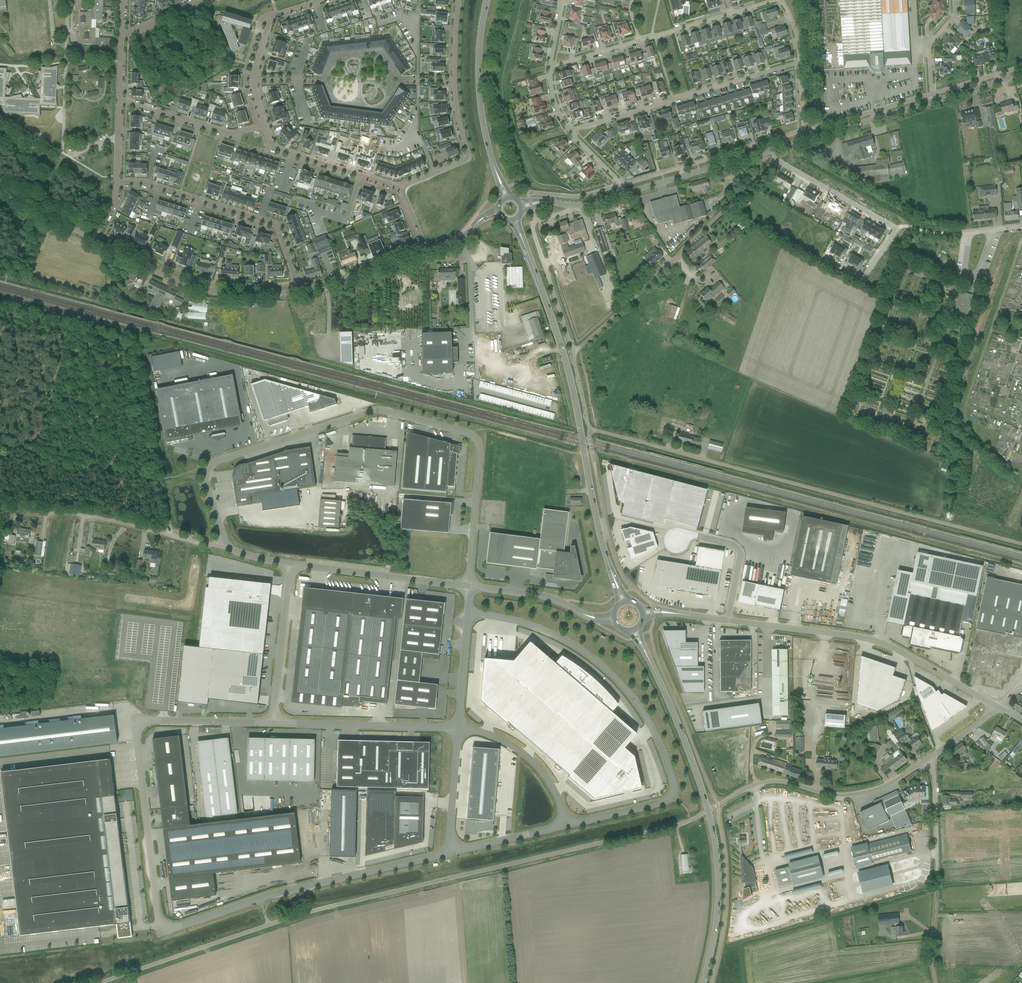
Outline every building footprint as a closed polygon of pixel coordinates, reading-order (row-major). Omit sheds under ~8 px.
[(19,24),(31,24),(31,32),(26,32),(27,42),(15,43),(15,51),(43,49),(43,51),(46,50),(44,48),(48,46),(46,10),(40,3),(41,8),(37,8),(42,15),(30,16),(29,0),(18,0),(19,24)] [(157,1),(158,2),(159,5),(158,5),(160,9),(161,8),(162,11),(166,9),(167,9),(163,0),(158,0),(157,1)] [(163,0),(167,9),(166,9),(171,7),(168,0),(163,0)] [(349,3),(352,12),(357,10),(354,0),(349,2),(349,3)] [(672,12),(681,9),(679,0),(669,0),(672,12)] [(706,1),(707,2),(709,9),(710,9),(711,9),(713,8),(714,8),(718,6),(718,5),(720,5),(719,0),(720,0),(708,0),(706,1)] [(844,69),(871,68),(874,70),(875,71),(881,71),(882,70),(884,67),(911,65),(909,37),(907,0),(840,0),(844,69)] [(936,22),(943,14),(944,10),(944,0),(933,0),(933,5),(931,6),(931,7),(930,9),(931,10),(931,11),(928,15),(936,22)] [(964,1),(964,5),(965,5),(965,7),(966,11),(969,11),(969,14),(974,14),(976,14),(976,7),(974,7),(974,2),(974,1),(973,1),(973,0),(966,0),(966,1),(964,1)] [(544,22),(549,24),(551,16),(549,16),(549,12),(544,11),(545,6),(537,5),(536,10),(541,11),(539,22),(544,23),(544,22)] [(570,13),(579,15),(580,12),(582,13),(583,7),(576,6),(576,9),(573,8),(573,9),(571,9),(570,13)] [(92,48),(110,48),(110,39),(95,38),(96,28),(91,28),(92,20),(103,20),(103,8),(92,7),(92,13),(81,12),(81,9),(83,9),(83,7),(75,7),(74,28),(78,28),(78,44),(92,44),(92,48)] [(331,18),(329,10),(328,9),(323,11),(326,21),(332,19),(331,18)] [(764,18),(766,24),(776,21),(775,16),(777,16),(776,9),(770,11),(770,10),(766,11),(767,17),(764,18)] [(426,10),(426,15),(435,15),(434,21),(436,21),(435,25),(441,25),(441,22),(442,22),(442,23),(446,23),(447,19),(446,19),(446,15),(446,14),(438,13),(438,11),(426,10)] [(577,24),(580,25),(581,19),(579,18),(579,15),(570,13),(569,18),(571,18),(570,20),(573,20),(573,23),(577,24)] [(222,27),(222,28),(232,52),(233,51),(234,53),(241,55),(244,46),(246,46),(251,31),(249,31),(252,22),(225,14),(224,15),(220,14),(219,19),(222,27)] [(305,17),(308,26),(314,25),(310,15),(305,16),(305,17)] [(750,17),(744,19),(744,22),(747,32),(748,32),(747,28),(751,27),(752,30),(758,28),(757,26),(755,19),(751,20),(750,17)] [(960,27),(957,30),(964,37),(966,35),(968,37),(972,32),(969,29),(971,28),(969,26),(970,25),(975,24),(974,17),(967,17),(967,21),(965,23),(963,21),(959,26),(960,27)] [(739,20),(733,22),(734,25),(737,35),(741,33),(747,32),(744,22),(740,23),(739,20)] [(293,31),(290,22),(290,21),(284,23),(284,24),(282,25),(283,30),(286,29),(287,33),(293,31)] [(618,29),(620,36),(630,34),(629,32),(630,32),(630,29),(628,29),(627,24),(623,25),(621,23),(612,23),(614,30),(618,29)] [(722,25),(723,28),(726,38),(727,38),(726,35),(730,34),(731,37),(737,35),(734,25),(729,26),(729,23),(722,25)] [(443,31),(442,31),(442,26),(434,26),(434,33),(433,33),(433,38),(435,38),(435,42),(443,42),(443,31)] [(540,42),(545,43),(547,36),(545,35),(545,32),(543,32),(544,27),(535,26),(534,30),(538,30),(537,34),(535,42),(540,43),(540,42)] [(600,27),(594,28),(595,31),(596,35),(600,34),(601,37),(601,40),(604,39),(604,41),(608,40),(608,39),(611,38),(611,35),(611,34),(610,31),(609,30),(608,27),(601,29),(600,27)] [(718,27),(712,28),(713,31),(716,41),(726,38),(723,28),(719,29),(718,27)] [(775,33),(777,39),(781,37),(781,36),(786,35),(784,29),(782,29),(781,27),(770,30),(771,30),(767,31),(766,28),(758,30),(760,37),(768,35),(768,33),(771,32),(772,34),(775,33)] [(701,31),(702,34),(705,44),(705,41),(709,40),(710,43),(716,41),(713,31),(708,33),(708,30),(701,31)] [(691,35),(692,37),(695,47),(694,44),(698,43),(699,46),(705,44),(702,34),(698,36),(697,33),(691,35)] [(581,41),(583,48),(593,44),(593,42),(596,41),(594,34),(588,36),(589,39),(581,41)] [(383,47),(391,41),(388,36),(380,37),(381,47),(383,47)] [(564,47),(571,48),(572,45),(577,46),(578,39),(566,36),(565,40),(564,40),(563,45),(564,45),(564,47)] [(688,46),(688,49),(695,47),(692,37),(687,39),(686,36),(680,38),(682,43),(678,44),(680,53),(684,52),(683,47),(688,46)] [(943,45),(951,52),(955,47),(956,49),(962,42),(955,36),(952,39),(950,37),(943,45)] [(283,40),(282,43),(276,41),(274,47),(284,50),(286,44),(288,45),(289,42),(283,40)] [(386,51),(394,45),(391,41),(383,47),(386,51)] [(329,53),(331,53),(330,43),(322,44),(320,49),(329,53)] [(973,58),(976,67),(980,65),(981,66),(985,65),(985,64),(989,63),(988,60),(990,59),(996,58),(992,43),(989,44),(989,45),(986,46),(987,49),(986,49),(987,51),(986,52),(985,50),(977,53),(978,57),(973,58)] [(444,54),(444,47),(437,47),(437,44),(431,44),(431,47),(432,47),(432,53),(434,53),(434,54),(434,53),(436,53),(436,56),(441,56),(441,53),(444,54)] [(389,56),(397,50),(394,45),(386,51),(389,56)] [(778,54),(780,59),(784,58),(784,57),(789,56),(787,49),(785,50),(783,46),(773,48),(775,55),(778,54)] [(284,59),(287,50),(284,50),(274,47),(272,52),(279,54),(278,57),(284,59)] [(644,55),(646,62),(652,60),(655,59),(654,57),(654,56),(655,55),(654,50),(652,51),(651,47),(645,48),(647,55),(644,55)] [(536,60),(541,61),(543,53),(541,53),(542,50),(534,48),(533,51),(531,60),(536,61),(536,60)] [(327,58),(329,53),(320,49),(318,54),(327,58)] [(754,52),(753,52),(756,62),(757,65),(763,63),(763,60),(767,59),(765,52),(764,49),(758,51),(759,54),(755,55),(754,52)] [(392,60),(401,54),(397,50),(389,56),(392,60)] [(638,50),(634,52),(637,62),(638,65),(645,63),(645,66),(647,65),(646,63),(646,62),(644,55),(644,53),(642,54),(641,54),(640,52),(639,52),(638,50)] [(626,59),(628,65),(637,62),(634,52),(629,53),(630,55),(628,55),(629,58),(626,59)] [(753,52),(743,55),(746,65),(747,68),(753,66),(752,63),(756,62),(753,52)] [(315,53),(313,58),(316,60),(325,63),(327,58),(318,54),(315,53)] [(396,65),(404,59),(401,54),(392,60),(396,65)] [(732,59),(735,68),(736,71),(742,69),(741,67),(746,65),(743,55),(737,57),(738,60),(734,62),(733,59),(732,59)] [(616,57),(620,67),(620,70),(629,67),(628,65),(626,59),(623,59),(623,57),(621,57),(621,56),(616,57)] [(609,64),(611,70),(620,67),(616,57),(612,58),(612,60),(611,60),(612,63),(609,64)] [(940,70),(940,76),(946,75),(946,74),(951,74),(950,65),(949,65),(949,62),(954,62),(954,57),(944,58),(944,62),(945,65),(941,65),(942,70),(940,70)] [(440,72),(444,72),(444,64),(438,64),(439,62),(440,62),(440,58),(430,58),(430,62),(433,62),(433,64),(432,64),(432,65),(431,65),(431,70),(432,70),(432,72),(436,72),(440,72)] [(404,59),(396,65),(399,69),(407,64),(404,59)] [(722,62),(725,72),(726,74),(732,73),(731,70),(735,68),(732,59),(726,60),(727,64),(723,65),(722,62)] [(285,62),(276,60),(275,63),(270,61),(267,70),(267,71),(272,73),(272,71),(274,72),(276,66),(279,67),(279,66),(283,67),(285,62)] [(323,69),(325,63),(316,60),(314,65),(323,69)] [(599,62),(602,72),(603,77),(612,74),(611,70),(609,64),(606,65),(605,62),(604,62),(604,61),(599,62)] [(594,68),(592,69),(595,80),(600,78),(599,73),(602,72),(599,62),(595,63),(595,65),(594,65),(594,68)] [(714,75),(715,78),(721,76),(720,73),(725,72),(722,62),(716,64),(715,62),(711,63),(712,65),(711,65),(714,75)] [(410,69),(407,64),(399,69),(402,74),(410,69)] [(312,70),(321,74),(323,69),(314,65),(312,70)] [(588,77),(589,79),(594,77),(592,71),(589,72),(588,65),(582,67),(582,69),(585,77),(585,78),(588,77)] [(704,78),(704,81),(711,79),(710,76),(714,75),(711,65),(705,67),(706,70),(702,71),(701,68),(704,78)] [(2,107),(4,107),(4,114),(9,114),(35,115),(40,115),(40,109),(40,106),(51,106),(56,107),(56,97),(56,91),(57,84),(58,69),(49,68),(41,68),(41,72),(38,72),(39,77),(41,77),(41,83),(40,82),(40,85),(41,85),(40,89),(40,98),(40,99),(37,99),(27,98),(24,98),(5,97),(6,95),(6,87),(6,86),(6,79),(6,78),(8,79),(10,73),(6,73),(7,69),(0,69),(0,107),(2,107)] [(692,79),(694,84),(700,82),(699,79),(704,78),(701,68),(695,70),(696,73),(690,75),(691,79),(692,79)] [(564,79),(570,77),(572,76),(570,70),(561,73),(562,74),(560,75),(561,80),(564,79)] [(132,74),(132,84),(137,84),(137,88),(143,88),(143,81),(139,81),(139,74),(132,74)] [(781,75),(777,76),(780,85),(778,86),(778,89),(790,85),(789,85),(788,82),(789,82),(788,78),(787,78),(787,77),(787,75),(782,77),(781,75)] [(565,88),(571,86),(572,86),(570,77),(564,79),(565,81),(562,82),(562,84),(561,84),(562,89),(565,88)] [(531,79),(528,80),(530,88),(529,88),(531,96),(534,95),(538,94),(538,93),(542,92),(541,91),(542,91),(542,90),(542,89),(542,88),(541,88),(540,85),(538,85),(535,78),(531,79)] [(657,88),(659,94),(665,93),(663,88),(665,88),(664,83),(662,83),(662,82),(658,83),(658,81),(652,83),(655,91),(654,89),(657,88)] [(761,83),(764,93),(763,91),(769,91),(770,91),(767,81),(762,82),(763,83),(761,83)] [(224,88),(224,92),(233,92),(233,88),(238,88),(238,87),(239,87),(239,86),(239,83),(226,83),(226,88),(224,88)] [(644,87),(647,98),(652,96),(651,95),(653,94),(652,92),(655,91),(652,83),(653,85),(644,87)] [(755,84),(758,94),(758,93),(764,92),(764,93),(761,83),(757,84),(757,85),(756,85),(755,84)] [(634,86),(636,90),(637,96),(640,95),(641,98),(642,97),(643,99),(647,98),(644,87),(643,84),(634,86)] [(749,86),(752,96),(753,96),(752,94),(758,94),(755,84),(751,86),(750,87),(750,86),(749,86)] [(71,88),(75,92),(78,96),(81,93),(75,85),(71,88)] [(780,94),(792,91),(790,85),(778,89),(779,89),(782,88),(782,94),(780,94)] [(563,93),(562,93),(563,98),(573,95),(576,94),(575,88),(572,89),(571,86),(565,88),(565,91),(563,92),(563,93)] [(314,96),(323,92),(321,87),(312,91),(314,96)] [(402,88),(399,93),(407,98),(410,94),(410,93),(411,90),(412,90),(412,87),(408,87),(405,87),(405,90),(402,88)] [(132,91),(132,97),(143,97),(143,91),(149,92),(148,88),(137,88),(137,91),(132,91)] [(270,90),(271,94),(268,95),(271,104),(280,101),(279,98),(280,97),(279,93),(281,92),(280,88),(275,90),(275,88),(270,90)] [(437,88),(430,88),(430,96),(433,96),(433,100),(445,100),(445,92),(438,92),(437,88)] [(625,102),(626,104),(630,103),(627,92),(626,89),(621,91),(620,90),(617,91),(618,95),(620,101),(623,100),(624,103),(625,102)] [(741,92),(743,100),(747,99),(749,105),(752,104),(753,103),(749,89),(744,91),(745,92),(743,92),(742,91),(741,92)] [(627,92),(630,103),(634,102),(634,100),(635,99),(635,97),(637,96),(636,90),(627,92)] [(780,100),(792,97),(790,92),(792,91),(780,94),(780,95),(782,94),(782,100),(780,100)] [(323,92),(314,96),(316,101),(325,98),(323,92)] [(733,94),(738,109),(736,102),(740,101),(742,107),(745,106),(741,92),(737,93),(737,94),(735,95),(735,93),(733,94)] [(404,103),(407,98),(399,93),(395,97),(404,103)] [(608,108),(608,109),(613,108),(610,97),(609,94),(600,96),(600,98),(602,104),(603,106),(606,105),(607,108),(608,108)] [(728,104),(732,103),(734,110),(738,109),(733,94),(729,95),(729,96),(728,97),(727,96),(726,96),(728,104)] [(242,100),(240,95),(231,97),(232,103),(242,100)] [(569,102),(570,105),(578,103),(577,100),(575,100),(573,95),(563,98),(564,102),(566,102),(566,103),(569,102)] [(610,97),(613,108),(617,107),(617,105),(618,105),(617,102),(620,101),(618,95),(610,97)] [(718,98),(721,107),(725,106),(727,112),(730,111),(728,104),(726,96),(721,97),(722,99),(720,99),(720,98),(718,98)] [(392,102),(400,108),(404,103),(395,97),(392,102)] [(781,106),(792,103),(791,98),(792,97),(780,100),(780,101),(782,100),(783,106),(781,106)] [(194,106),(196,99),(192,98),(191,103),(186,101),(183,111),(188,112),(190,105),(194,106)] [(316,101),(318,107),(327,103),(325,98),(316,101)] [(533,106),(535,113),(546,110),(545,109),(546,108),(545,105),(544,105),(544,103),(540,104),(540,103),(541,103),(539,98),(532,100),(534,106),(533,106)] [(600,98),(595,100),(596,102),(592,103),(593,105),(595,113),(596,113),(598,113),(600,113),(600,112),(601,111),(599,105),(602,104),(600,98)] [(711,101),(715,115),(713,109),(717,108),(719,114),(723,113),(721,107),(718,98),(714,100),(714,101),(712,101),(712,100),(711,101)] [(196,99),(194,106),(197,107),(194,114),(200,116),(203,107),(204,102),(199,101),(196,99)] [(183,111),(186,101),(180,100),(174,103),(174,104),(178,106),(177,109),(183,111)] [(242,100),(232,103),(234,108),(235,111),(239,110),(238,107),(243,105),(242,100)] [(703,103),(707,118),(708,118),(706,111),(710,110),(712,116),(715,115),(711,101),(706,102),(707,103),(705,104),(705,102),(703,103)] [(994,112),(995,117),(1003,115),(1003,113),(1014,110),(1014,111),(1018,110),(1016,104),(1012,105),(1011,101),(1007,102),(1007,103),(1001,105),(1002,110),(994,112)] [(397,112),(400,108),(392,102),(389,107),(397,112)] [(574,113),(582,111),(584,110),(581,102),(578,103),(570,105),(567,106),(569,110),(570,110),(571,111),(573,111),(574,113)] [(687,104),(690,114),(690,112),(696,112),(696,113),(696,112),(693,102),(689,104),(688,105),(687,104)] [(84,112),(86,105),(76,103),(74,109),(84,112)] [(285,107),(284,103),(278,105),(279,108),(272,110),(274,116),(284,113),(283,107),(285,107)] [(320,112),(329,108),(327,103),(318,107),(320,112)] [(438,107),(438,103),(429,105),(429,108),(433,107),(434,114),(446,112),(445,110),(446,110),(446,105),(438,107)] [(702,112),(704,119),(707,118),(703,103),(699,104),(699,105),(697,106),(697,105),(695,105),(696,107),(698,114),(702,112)] [(783,106),(783,112),(785,111),(793,109),(791,104),(792,103),(781,106),(781,107),(783,106)] [(211,112),(213,105),(209,104),(208,108),(203,107),(200,116),(205,118),(208,111),(211,112)] [(682,106),(685,116),(684,114),(690,114),(687,104),(683,105),(683,106),(682,106)] [(220,112),(222,108),(213,105),(211,112),(214,113),(212,120),(217,121),(220,112)] [(676,107),(679,117),(679,116),(684,115),(684,116),(685,116),(682,106),(678,107),(678,108),(676,108),(676,107)] [(394,117),(397,112),(389,107),(386,111),(394,117)] [(331,109),(329,108),(320,112),(322,118),(330,119),(331,109)] [(962,119),(963,123),(970,122),(980,119),(977,109),(961,114),(962,118),(961,118),(962,119)] [(79,121),(81,112),(72,110),(70,119),(79,121)] [(674,129),(679,128),(676,118),(672,120),(669,110),(665,111),(664,110),(661,111),(662,112),(657,113),(659,118),(658,118),(659,121),(660,121),(660,122),(667,119),(668,124),(672,123),(674,129)] [(245,111),(236,114),(237,120),(246,117),(245,111)] [(391,121),(394,117),(386,111),(383,115),(391,121)] [(578,118),(579,121),(583,119),(586,118),(585,113),(583,114),(582,111),(574,113),(571,114),(573,119),(575,118),(575,119),(578,118)] [(782,116),(785,124),(788,123),(788,121),(793,120),(792,116),(792,114),(791,113),(786,114),(785,111),(783,112),(775,114),(773,114),(773,116),(773,120),(776,119),(779,117),(782,116)] [(227,114),(220,112),(217,121),(223,123),(224,120),(227,121),(228,118),(227,114)] [(289,121),(287,112),(284,113),(274,116),(276,121),(282,119),(283,123),(289,121)] [(540,117),(535,118),(537,122),(539,122),(540,121),(541,124),(543,130),(553,127),(551,120),(547,121),(547,120),(548,119),(546,114),(540,116),(540,117)] [(383,115),(381,115),(380,125),(387,126),(391,121),(383,115)] [(447,117),(447,118),(440,120),(439,116),(432,117),(433,122),(437,121),(439,127),(449,124),(449,125),(449,124),(447,118),(447,117)] [(643,128),(643,130),(648,128),(649,131),(655,129),(654,124),(650,125),(649,120),(647,120),(646,116),(640,118),(640,120),(638,120),(640,129),(643,128)] [(235,120),(237,126),(248,122),(246,117),(237,120),(235,120)] [(756,121),(751,123),(752,126),(754,126),(755,129),(757,133),(765,131),(764,128),(765,128),(765,127),(766,127),(771,126),(769,119),(762,121),(762,119),(756,121)] [(748,130),(752,129),(749,121),(744,122),(740,123),(739,123),(736,124),(737,129),(737,130),(737,129),(740,139),(748,136),(746,130),(748,130)] [(627,122),(616,125),(618,133),(620,132),(621,135),(625,133),(624,131),(629,130),(631,129),(632,132),(636,131),(635,128),(634,123),(630,124),(630,125),(628,125),(627,122)] [(285,130),(280,135),(284,139),(294,130),(287,123),(283,128),(285,130)] [(154,130),(151,129),(151,135),(158,138),(162,126),(156,124),(154,130)] [(167,128),(162,126),(158,138),(164,139),(164,137),(165,137),(167,128)] [(170,139),(173,130),(167,128),(165,137),(170,139)] [(446,140),(446,139),(452,137),(450,130),(444,131),(443,128),(435,130),(436,134),(437,134),(440,133),(442,141),(446,140)] [(721,135),(723,143),(727,142),(730,142),(730,141),(733,140),(733,137),(736,136),(734,128),(730,129),(730,130),(727,131),(728,133),(721,135)] [(599,147),(600,148),(604,144),(603,143),(608,138),(609,138),(609,139),(615,137),(612,129),(607,131),(607,132),(603,133),(600,130),(591,139),(594,142),(594,143),(596,144),(597,144),(599,147)] [(294,130),(284,139),(288,143),(293,139),(295,141),(300,137),(297,134),(294,130)] [(706,143),(707,148),(716,146),(714,141),(715,141),(716,142),(720,140),(717,131),(716,131),(717,133),(713,134),(713,132),(705,134),(708,143),(706,143)] [(183,133),(181,132),(179,138),(174,136),(172,143),(183,146),(183,144),(187,133),(184,132),(183,133)] [(187,133),(183,146),(188,148),(188,149),(192,150),(194,142),(191,141),(191,139),(192,136),(190,135),(190,134),(187,133)] [(308,135),(303,134),(300,143),(304,145),(303,148),(309,150),(310,147),(311,147),(313,141),(307,140),(308,135)] [(318,135),(315,146),(318,147),(317,153),(322,155),(325,145),(320,143),(321,139),(322,137),(318,135)] [(859,154),(861,161),(870,158),(869,155),(868,155),(867,151),(865,152),(864,148),(874,145),(873,141),(872,136),(843,144),(847,157),(859,154)] [(687,151),(685,145),(684,140),(683,137),(678,138),(680,146),(673,148),(674,152),(674,153),(675,152),(677,157),(684,155),(683,152),(687,151)] [(557,155),(560,158),(569,148),(566,146),(568,145),(562,139),(559,143),(558,142),(554,146),(559,152),(557,155)] [(325,145),(322,155),(328,156),(330,151),(333,152),(337,141),(333,140),(332,143),(331,146),(325,145)] [(662,141),(657,142),(660,151),(659,151),(660,153),(660,154),(659,155),(661,157),(661,158),(669,155),(668,150),(668,149),(668,148),(666,142),(663,142),(662,141)] [(338,142),(335,152),(338,153),(336,159),(342,161),(345,151),(340,149),(342,143),(338,142)] [(694,143),(688,145),(691,153),(698,151),(698,152),(701,151),(701,150),(699,142),(694,143)] [(451,147),(450,144),(442,146),(443,150),(445,149),(446,151),(446,152),(445,152),(447,158),(449,157),(449,158),(457,155),(456,153),(458,152),(457,150),(456,150),(455,147),(451,149),(451,147)] [(224,146),(222,145),(220,150),(217,149),(215,156),(218,157),(219,155),(224,157),(228,146),(225,145),(224,146)] [(231,147),(228,146),(224,157),(230,158),(229,161),(233,162),(235,155),(232,154),(233,148),(231,148),(231,147)] [(345,151),(342,161),(348,163),(350,157),(353,158),(357,148),(352,146),(350,153),(345,151)] [(358,148),(354,158),(358,160),(356,165),(362,167),(365,157),(360,156),(362,149),(358,148)] [(614,160),(626,172),(636,163),(628,155),(630,152),(627,148),(624,151),(623,150),(614,160)] [(243,151),(237,150),(234,161),(239,163),(240,161),(243,151)] [(243,151),(240,161),(245,162),(248,153),(243,151)] [(573,163),(575,166),(581,160),(578,158),(580,157),(574,151),(570,155),(570,154),(567,158),(572,164),(573,163)] [(245,162),(244,164),(250,166),(250,164),(253,155),(248,153),(245,162)] [(365,157),(362,167),(368,169),(370,163),(373,164),(376,154),(372,153),(370,159),(365,157)] [(253,155),(250,164),(255,165),(258,156),(257,156),(253,155)] [(876,165),(873,166),(873,177),(888,174),(889,178),(906,174),(905,171),(906,171),(904,162),(899,163),(891,165),(889,155),(883,156),(883,159),(876,160),(876,165)] [(422,157),(416,159),(420,168),(425,165),(422,157)] [(636,162),(641,166),(646,161),(641,157),(636,162)] [(269,160),(263,158),(260,167),(260,169),(265,171),(269,160)] [(416,159),(411,162),(415,170),(420,168),(416,159)] [(274,161),(269,160),(265,171),(270,173),(274,161)] [(548,160),(545,163),(550,168),(553,165),(548,160)] [(279,163),(274,161),(270,173),(275,174),(279,163)] [(411,162),(406,164),(410,172),(415,170),(411,162)] [(384,165),(378,163),(375,171),(381,173),(384,165)] [(406,164),(401,166),(405,175),(410,172),(406,164)] [(586,177),(589,179),(594,174),(592,172),(593,170),(588,165),(584,168),(583,168),(582,169),(579,166),(577,168),(586,177)] [(401,166),(396,168),(400,176),(400,177),(405,175),(401,166)] [(159,168),(156,167),(154,173),(158,175),(157,178),(163,180),(166,171),(160,169),(161,168),(159,168)] [(566,175),(568,177),(576,169),(574,167),(566,175)] [(395,168),(393,168),(391,176),(396,178),(400,176),(396,168),(395,168)] [(297,176),(295,182),(304,185),(308,172),(307,172),(307,171),(303,170),(302,170),(300,177),(297,176)] [(171,173),(166,171),(163,180),(168,182),(171,173)] [(309,172),(308,172),(304,185),(309,186),(309,188),(312,189),(315,181),(311,180),(313,174),(312,174),(312,173),(309,172)] [(176,174),(171,173),(168,182),(173,184),(176,174)] [(182,176),(176,174),(173,184),(179,186),(182,176)] [(780,175),(777,182),(780,184),(784,186),(789,189),(791,190),(785,201),(789,204),(797,190),(793,187),(792,187),(791,186),(793,182),(780,175)] [(324,177),(319,176),(315,187),(320,189),(324,177)] [(320,189),(325,190),(329,179),(324,177),(320,189)] [(330,192),(333,180),(329,179),(325,190),(330,192)] [(703,189),(704,192),(709,191),(708,187),(709,187),(706,179),(691,184),(693,192),(703,189)] [(330,192),(335,193),(338,182),(333,180),(330,192)] [(210,182),(207,181),(205,187),(208,188),(206,194),(209,195),(209,196),(212,197),(215,186),(210,184),(210,182)] [(343,183),(338,182),(335,193),(335,191),(340,193),(339,195),(343,183)] [(215,186),(212,197),(215,198),(215,197),(218,198),(220,192),(223,193),(225,184),(222,183),(222,185),(216,184),(215,186)] [(339,195),(344,196),(348,185),(343,183),(339,195)] [(350,196),(353,187),(348,185),(345,194),(344,196),(346,197),(347,195),(350,196)] [(992,194),(992,196),(997,195),(996,185),(984,187),(985,195),(992,194)] [(231,189),(231,188),(226,186),(222,199),(227,201),(231,189)] [(798,189),(793,199),(798,202),(801,196),(814,204),(817,199),(817,198),(819,195),(816,193),(814,192),(807,188),(805,193),(798,189)] [(232,202),(236,191),(231,189),(227,201),(232,202)] [(359,193),(357,199),(360,200),(361,197),(366,199),(369,192),(363,190),(362,194),(359,193)] [(241,193),(236,191),(232,202),(238,204),(240,195),(241,195),(241,193)] [(140,201),(142,198),(131,192),(129,197),(139,203),(140,201)] [(366,199),(366,202),(374,204),(376,198),(373,197),(374,193),(369,192),(366,199)] [(243,205),(246,196),(240,195),(238,204),(243,205)] [(379,195),(376,205),(382,207),(383,205),(384,205),(385,209),(393,207),(391,202),(386,204),(386,203),(384,202),(385,197),(385,196),(381,195),(381,196),(379,195)] [(251,198),(246,196),(243,205),(248,207),(251,198)] [(672,220),(674,225),(683,222),(683,223),(698,219),(694,204),(679,209),(675,196),(666,199),(666,197),(665,198),(666,199),(663,200),(663,198),(662,199),(662,200),(650,203),(652,208),(654,216),(659,224),(672,220)] [(129,197),(126,203),(137,208),(139,203),(129,197)] [(256,200),(251,198),(248,207),(253,209),(256,200)] [(821,202),(814,214),(820,218),(825,208),(839,216),(844,208),(839,206),(840,205),(835,202),(835,203),(830,200),(827,205),(821,202)] [(165,203),(159,201),(158,205),(157,206),(156,210),(155,210),(154,214),(161,216),(162,212),(165,203)] [(267,212),(273,213),(276,203),(270,201),(267,212)] [(694,204),(698,219),(707,216),(703,202),(694,204)] [(134,213),(137,208),(126,203),(123,208),(132,212),(134,213)] [(170,205),(165,203),(162,212),(167,214),(170,205)] [(282,205),(276,203),(273,213),(278,215),(282,205)] [(1011,204),(1003,205),(1004,207),(1004,213),(1005,213),(1005,216),(1005,221),(1018,219),(1018,214),(1018,211),(1012,212),(1011,212),(1011,210),(1012,209),(1011,207),(1011,204)] [(170,205),(167,214),(166,219),(171,221),(173,215),(175,206),(170,205)] [(282,205),(278,215),(284,217),(287,206),(282,205)] [(181,208),(175,206),(173,215),(178,217),(181,208)] [(973,212),(974,221),(991,219),(997,218),(996,210),(996,209),(988,210),(988,206),(978,207),(979,211),(973,212)] [(123,208),(121,213),(129,217),(132,212),(123,208)] [(187,210),(181,208),(178,217),(184,219),(187,210)] [(387,210),(380,213),(383,219),(387,218),(389,222),(400,218),(399,217),(400,217),(399,213),(398,213),(397,211),(394,212),(389,214),(388,214),(387,210)] [(847,213),(842,222),(846,224),(843,230),(845,231),(847,232),(856,215),(852,212),(850,215),(847,213)] [(299,220),(297,214),(287,218),(289,223),(299,220)] [(615,214),(605,217),(607,225),(614,223),(615,226),(617,227),(622,226),(623,230),(628,229),(625,219),(621,220),(620,218),(616,219),(615,214)] [(856,215),(847,232),(850,234),(854,227),(858,229),(862,222),(859,221),(860,219),(861,217),(856,215)] [(210,218),(204,216),(201,226),(207,227),(210,218)] [(216,220),(210,218),(207,227),(213,229),(216,220)] [(573,222),(577,233),(586,230),(582,219),(573,222)] [(221,222),(216,220),(213,229),(218,231),(221,222)] [(301,225),(299,220),(289,223),(288,223),(290,229),(301,225)] [(862,222),(858,229),(861,231),(861,230),(866,233),(871,223),(870,223),(870,222),(870,223),(868,222),(868,221),(866,220),(865,222),(864,224),(862,222)] [(836,221),(831,229),(837,232),(841,224),(836,221)] [(226,223),(221,222),(218,231),(223,232),(226,223)] [(394,232),(390,234),(392,238),(401,234),(400,232),(405,230),(401,222),(394,225),(396,230),(393,230),(394,232)] [(562,250),(565,258),(570,256),(585,251),(582,243),(568,247),(566,243),(567,242),(565,235),(573,232),(574,234),(577,233),(573,222),(570,223),(570,224),(567,225),(566,222),(559,224),(560,227),(557,228),(560,236),(558,237),(560,245),(561,245),(562,250)] [(737,226),(741,231),(746,227),(742,222),(737,226)] [(114,224),(112,228),(113,228),(112,230),(116,232),(116,233),(119,234),(123,236),(125,232),(128,233),(132,235),(135,228),(132,226),(129,230),(127,229),(116,223),(115,225),(114,224)] [(232,225),(226,223),(223,232),(229,234),(232,225)] [(871,223),(866,233),(870,235),(876,226),(875,225),(874,225),(874,224),(873,224),(871,223)] [(292,234),(302,230),(301,225),(290,229),(292,234)] [(356,233),(362,231),(360,225),(354,228),(356,233)] [(231,237),(237,238),(237,236),(242,237),(245,228),(238,226),(235,234),(232,233),(231,237)] [(876,226),(870,235),(875,238),(880,228),(876,226)] [(245,228),(242,237),(246,238),(244,245),(249,246),(252,235),(250,234),(251,230),(245,228)] [(603,253),(605,261),(611,259),(608,251),(602,233),(601,228),(594,230),(602,254),(603,253)] [(880,228),(875,238),(879,240),(883,235),(885,231),(880,228)] [(294,240),(304,236),(302,230),(292,234),(294,240)] [(177,231),(171,246),(178,249),(184,233),(181,233),(177,231)] [(253,237),(251,244),(254,245),(255,242),(262,244),(265,235),(265,234),(258,232),(258,233),(257,233),(256,237),(253,237)] [(145,247),(148,239),(146,238),(147,235),(143,233),(142,236),(136,233),(133,241),(145,247)] [(265,235),(262,244),(265,245),(265,244),(271,245),(272,242),(270,242),(271,237),(265,235),(265,234),(265,235)] [(403,235),(402,234),(401,234),(392,238),(391,238),(392,239),(391,239),(392,243),(402,239),(404,243),(401,245),(402,248),(411,245),(409,239),(407,234),(403,236),(403,235)] [(306,246),(310,255),(317,252),(316,250),(329,244),(325,235),(315,239),(312,240),(312,241),(313,243),(306,246)] [(304,236),(294,240),(296,245),(306,242),(304,236)] [(365,236),(357,239),(365,256),(363,251),(369,248),(372,253),(373,256),(377,255),(377,256),(381,254),(380,253),(384,252),(380,241),(379,241),(369,245),(367,240),(365,236)] [(706,236),(685,253),(692,262),(696,259),(699,257),(701,259),(704,257),(702,254),(701,253),(703,251),(712,244),(709,240),(706,236)] [(229,241),(227,246),(230,248),(237,250),(238,245),(232,243),(232,242),(229,241)] [(832,241),(829,247),(829,248),(829,247),(832,249),(830,252),(835,255),(841,246),(833,241),(832,241)] [(155,242),(152,249),(157,252),(157,251),(158,251),(157,254),(163,257),(166,252),(164,251),(167,247),(161,244),(160,245),(155,242)] [(865,245),(862,248),(871,253),(873,249),(865,245)] [(841,246),(835,255),(841,258),(843,255),(845,256),(848,250),(841,246)] [(177,257),(177,259),(180,260),(179,263),(187,266),(190,260),(194,262),(196,256),(192,254),(192,253),(191,253),(193,249),(187,247),(185,251),(185,250),(183,256),(178,254),(178,256),(177,256),(177,257)] [(220,247),(218,256),(219,256),(218,258),(223,259),(224,252),(225,252),(226,248),(220,247)] [(647,260),(646,260),(652,266),(658,260),(663,256),(655,248),(652,251),(653,252),(648,257),(649,258),(648,258),(647,259),(647,260)] [(339,258),(342,266),(357,261),(354,252),(352,253),(351,250),(346,251),(347,255),(339,258)] [(595,279),(599,277),(606,274),(597,253),(585,258),(595,279)] [(849,253),(847,258),(849,259),(847,262),(851,264),(851,265),(853,266),(857,258),(849,253)] [(501,262),(501,264),(502,264),(512,264),(511,254),(503,254),(503,257),(501,257),(501,262)] [(699,266),(703,271),(715,261),(711,255),(699,266)] [(314,269),(304,272),(305,275),(307,280),(322,275),(321,270),(320,267),(317,258),(311,260),(314,269)] [(857,258),(853,266),(855,267),(858,269),(860,266),(862,266),(864,262),(857,258)] [(204,264),(197,262),(195,270),(200,271),(200,272),(204,273),(204,272),(209,274),(210,269),(214,270),(216,265),(215,265),(216,262),(212,260),(211,263),(209,263),(209,261),(205,260),(204,264)] [(221,267),(220,276),(238,278),(239,269),(231,268),(232,261),(227,261),(226,267),(221,267)] [(263,272),(263,263),(257,263),(257,267),(254,267),(254,266),(244,267),(244,277),(254,276),(254,271),(257,271),(257,272),(263,272)] [(267,268),(267,277),(274,277),(274,276),(283,276),(282,268),(281,268),(277,268),(277,265),(272,266),(272,268),(267,268)] [(517,267),(506,268),(507,289),(518,288),(523,288),(522,267),(517,267)] [(440,278),(440,280),(454,280),(454,278),(456,278),(455,269),(438,269),(438,278),(440,278)] [(150,308),(158,311),(163,300),(164,300),(165,298),(169,289),(151,280),(147,289),(157,294),(156,296),(150,308)] [(700,294),(705,301),(709,298),(710,299),(724,288),(719,282),(709,290),(707,288),(700,294)] [(177,305),(181,307),(184,300),(176,296),(177,293),(169,289),(165,298),(164,300),(169,303),(170,300),(173,302),(172,304),(177,306),(177,305)] [(726,293),(730,297),(735,293),(731,289),(726,293)] [(956,309),(965,312),(971,295),(962,292),(956,309)] [(185,309),(207,312),(208,304),(205,304),(206,302),(204,302),(205,301),(199,300),(199,301),(192,300),(192,302),(193,303),(192,306),(192,308),(186,307),(185,309)] [(666,316),(674,319),(678,307),(669,305),(666,316)] [(721,314),(719,317),(732,325),(733,324),(736,320),(726,313),(723,311),(721,314)] [(531,313),(521,317),(528,337),(528,336),(533,335),(535,340),(544,337),(536,312),(531,313)] [(352,333),(340,333),(340,361),(341,363),(353,366),(353,364),(352,333)] [(441,333),(421,334),(423,374),(453,373),(452,363),(458,363),(457,347),(452,348),(451,333),(441,333)] [(156,371),(183,367),(181,351),(153,356),(156,371)] [(157,389),(167,443),(188,439),(187,434),(191,434),(192,436),(241,426),(231,375),(173,386),(157,389)] [(271,426),(284,422),(286,421),(287,421),(289,419),(288,418),(287,415),(301,411),(309,408),(310,413),(320,410),(321,411),(322,408),(321,407),(319,400),(320,396),(315,394),(294,388),(271,382),(265,380),(250,385),(261,419),(263,423),(268,422),(268,424),(271,426)] [(667,403),(664,411),(676,415),(679,407),(667,403)] [(653,422),(655,414),(635,409),(633,417),(653,422)] [(677,441),(699,447),(702,439),(679,433),(677,441)] [(334,482),(394,487),(396,461),(390,461),(391,451),(384,450),(384,448),(385,449),(386,438),(372,437),(371,438),(368,438),(368,437),(352,436),(351,446),(352,446),(352,448),(349,447),(348,457),(336,456),(334,482)] [(402,488),(446,492),(447,487),(454,487),(455,478),(456,478),(458,454),(456,454),(457,447),(450,446),(450,444),(428,438),(428,446),(406,444),(402,488)] [(709,441),(707,449),(721,452),(723,444),(709,441)] [(233,475),(233,476),(233,478),(234,483),(233,483),(237,507),(244,506),(262,503),(263,511),(299,506),(297,490),(316,487),(310,448),(284,451),(284,452),(248,464),(248,465),(242,466),(241,466),(240,466),(238,467),(237,468),(236,469),(235,471),(234,472),(234,474),(233,475)] [(707,490),(610,465),(610,466),(612,471),(612,473),(611,473),(613,481),(615,481),(617,489),(619,494),(620,494),(621,498),(625,498),(623,504),(624,505),(621,514),(662,525),(663,524),(664,519),(667,520),(693,526),(697,527),(702,510),(707,490)] [(400,529),(448,533),(450,515),(452,515),(453,503),(444,502),(444,503),(403,499),(400,529)] [(339,528),(341,501),(320,500),(318,526),(339,528)] [(786,513),(746,507),(743,533),(764,536),(764,540),(772,541),(774,531),(783,532),(786,513)] [(490,533),(486,563),(511,566),(512,564),(531,566),(531,569),(536,570),(537,567),(554,569),(553,575),(555,575),(554,578),(558,578),(559,576),(560,576),(560,577),(561,577),(563,577),(564,577),(566,577),(568,577),(570,576),(571,576),(572,576),(573,575),(575,574),(576,574),(578,573),(575,554),(574,546),(571,547),(570,553),(564,553),(569,513),(544,509),(540,539),(490,533)] [(791,576),(836,585),(848,526),(803,517),(791,576)] [(631,527),(621,529),(624,540),(625,540),(630,560),(642,557),(657,549),(653,533),(645,535),(643,530),(631,527)] [(17,534),(17,537),(24,538),(24,542),(28,543),(28,538),(29,538),(29,535),(30,530),(30,531),(24,530),(18,529),(17,534)] [(858,565),(856,571),(874,574),(880,537),(868,535),(863,566),(858,565)] [(92,548),(104,550),(105,542),(99,541),(93,540),(92,548)] [(35,556),(41,557),(43,543),(37,542),(35,556)] [(654,579),(654,580),(654,582),(654,583),(655,585),(656,586),(658,587),(659,588),(661,588),(717,597),(724,551),(698,547),(695,566),(657,560),(654,579)] [(150,563),(156,563),(156,560),(157,552),(145,550),(143,558),(151,559),(150,563)] [(951,653),(959,654),(962,652),(964,641),(958,640),(962,621),(971,623),(983,566),(917,552),(912,573),(898,570),(888,622),(904,625),(904,627),(903,627),(901,635),(903,638),(912,639),(910,645),(931,649),(931,647),(947,650),(949,649),(951,650),(950,651),(951,653)] [(81,566),(71,564),(70,574),(80,575),(81,566)] [(184,646),(178,702),(207,705),(208,699),(258,705),(271,584),(207,577),(199,648),(184,646)] [(967,672),(983,676),(982,679),(986,680),(985,684),(1001,688),(1003,680),(1007,681),(1008,673),(1012,673),(1014,666),(1018,666),(1019,658),(1021,659),(1021,585),(987,578),(968,667),(967,672)] [(743,581),(738,602),(780,611),(783,596),(759,591),(760,585),(743,581)] [(376,596),(304,588),(291,702),(341,708),(341,706),(359,707),(360,701),(386,704),(396,619),(401,620),(402,606),(392,605),(393,598),(392,598),(392,599),(376,597),(376,596)] [(438,603),(406,599),(394,705),(396,705),(396,708),(416,707),(429,709),(428,709),(430,709),(435,710),(435,705),(436,705),(436,701),(436,699),(437,698),(436,698),(437,685),(419,683),(422,658),(438,660),(438,661),(439,657),(438,657),(443,615),(444,615),(444,614),(443,613),(444,611),(444,612),(444,608),(445,603),(439,603),(438,602),(438,603)] [(685,643),(685,631),(684,631),(684,632),(668,632),(667,632),(666,632),(665,633),(664,634),(665,636),(669,647),(668,648),(678,675),(685,692),(692,692),(692,693),(704,693),(703,667),(697,667),(697,643),(685,643)] [(719,641),(720,692),(751,692),(750,640),(719,641)] [(484,659),(481,702),(506,724),(507,723),(569,776),(568,777),(593,799),(641,788),(634,757),(624,748),(637,734),(611,713),(618,705),(613,698),(602,687),(592,678),(580,669),(569,661),(561,656),(555,664),(530,642),(513,661),(484,659)] [(772,678),(773,716),(788,716),(788,678),(788,650),(772,650),(772,678)] [(861,656),(857,704),(878,711),(899,701),(906,680),(893,676),(896,668),(861,656)] [(933,687),(914,677),(919,697),(921,703),(936,692),(933,687)] [(932,731),(943,723),(935,710),(952,698),(944,694),(942,695),(939,690),(936,692),(921,703),(932,731)] [(1021,712),(1021,710),(1021,696),(1014,707),(1021,712)] [(943,723),(967,706),(952,698),(935,710),(943,723)] [(760,704),(703,711),(705,731),(762,724),(760,704)] [(896,710),(885,716),(889,723),(899,717),(896,710)] [(825,726),(845,728),(846,715),(826,713),(825,726)] [(0,729),(0,757),(117,743),(114,715),(0,729)] [(870,726),(871,740),(878,740),(877,725),(870,726)] [(997,736),(1003,739),(1007,733),(997,727),(991,737),(995,739),(997,736)] [(909,742),(913,748),(917,746),(918,746),(922,744),(917,736),(913,739),(911,737),(910,737),(910,736),(906,735),(902,729),(895,734),(899,740),(902,738),(904,740),(905,741),(908,739),(909,741),(909,742)] [(190,825),(179,736),(152,739),(169,879),(213,873),(301,863),(295,813),(190,825)] [(979,740),(976,742),(988,752),(992,746),(989,744),(988,744),(986,741),(983,737),(979,740)] [(265,739),(248,739),(248,750),(247,750),(247,780),(314,782),(315,740),(265,739)] [(891,739),(886,744),(893,754),(899,750),(899,749),(896,745),(891,739)] [(223,740),(203,742),(204,754),(198,755),(206,817),(238,814),(230,751),(224,751),(223,740)] [(338,751),(337,787),(428,789),(429,751),(428,751),(428,745),(413,744),(413,743),(397,743),(397,742),(358,741),(358,751),(338,751)] [(959,759),(961,762),(964,759),(962,756),(966,753),(964,751),(966,749),(962,743),(952,750),(959,759)] [(1018,744),(1012,751),(1016,754),(1021,747),(1018,744)] [(467,819),(466,834),(480,831),(481,830),(483,830),(492,828),(494,816),(512,817),(514,784),(496,782),(499,750),(472,747),(466,819),(467,819)] [(967,754),(973,763),(976,761),(970,752),(967,754)] [(1005,752),(998,758),(1001,760),(1007,754),(1005,752)] [(885,765),(881,769),(883,772),(886,776),(907,760),(904,756),(901,753),(899,755),(897,753),(894,756),(893,754),(890,756),(888,753),(883,757),(885,760),(882,762),(885,765)] [(762,755),(758,766),(778,773),(782,762),(762,755)] [(818,759),(817,768),(828,769),(828,768),(837,769),(838,765),(838,761),(837,761),(831,761),(831,758),(824,757),(824,760),(823,760),(818,759)] [(110,759),(1,772),(20,936),(130,923),(110,759)] [(778,773),(798,779),(801,771),(786,766),(786,763),(782,762),(778,773)] [(902,804),(905,808),(913,804),(913,803),(919,801),(919,800),(926,800),(926,795),(925,795),(925,786),(913,787),(903,792),(907,801),(902,804)] [(133,799),(132,789),(120,791),(121,796),(117,796),(117,801),(133,799)] [(331,790),(330,857),(355,857),(357,791),(331,790)] [(367,791),(365,856),(391,850),(391,845),(394,845),(394,849),(400,848),(423,842),(424,797),(395,797),(395,792),(367,791)] [(876,805),(860,812),(862,817),(867,827),(868,830),(889,821),(888,817),(890,816),(896,829),(912,825),(906,811),(905,810),(905,808),(902,804),(898,795),(897,791),(874,801),(876,805)] [(942,796),(942,804),(950,804),(956,804),(956,800),(950,800),(950,796),(942,796)] [(868,844),(872,861),(902,854),(902,855),(903,855),(903,854),(911,851),(907,834),(868,844)] [(775,871),(779,886),(794,882),(795,885),(824,878),(818,856),(789,863),(790,867),(775,871)] [(742,859),(741,859),(741,865),(742,865),(743,882),(745,882),(745,889),(743,889),(743,901),(752,895),(752,893),(753,893),(758,892),(757,887),(756,887),(756,886),(757,886),(756,882),(755,881),(754,881),(750,864),(743,857),(743,859),(742,859)] [(865,893),(896,887),(892,865),(861,871),(865,893)] [(169,879),(172,901),(216,896),(213,873),(169,879)] [(893,914),(879,915),(880,925),(895,923),(896,927),(891,927),(891,931),(892,936),(896,935),(903,934),(903,926),(899,927),(898,923),(899,923),(898,913),(893,914)]
